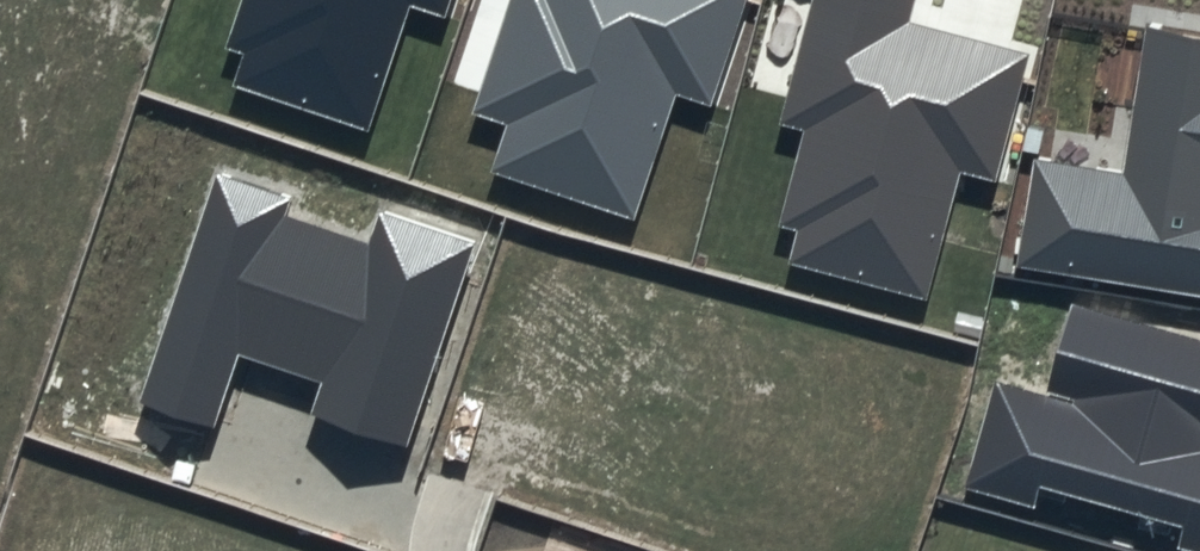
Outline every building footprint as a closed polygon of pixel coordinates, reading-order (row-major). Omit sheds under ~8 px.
[(226,50),(242,55),(231,88),(369,132),(411,3),(446,15),(451,0),(242,0),(226,50)] [(473,114),(503,123),(486,177),(638,226),(679,100),(714,111),(750,0),(510,0),(473,114)] [(782,124),(805,130),(779,226),(796,231),(787,265),(927,302),(962,173),(997,182),(1031,53),(910,21),(916,0),(815,0),(782,124)] [(1148,29),(1124,172),(1033,157),(1015,269),(1199,299),(1199,37),(1148,29)] [(292,197),(217,173),(142,401),(213,425),(237,353),(323,382),(312,415),(405,445),(472,242),(378,211),(368,241),(287,215),(292,197)] [(490,274),(455,387),(574,424),(552,496),(729,550),(870,550),(880,516),(840,504),(875,393),(490,274)] [(1074,305),(1048,398),(994,383),(965,488),(1035,508),(1041,487),(1184,527),(1177,550),(1182,550),(1199,550),(1199,340),(1074,305)]
